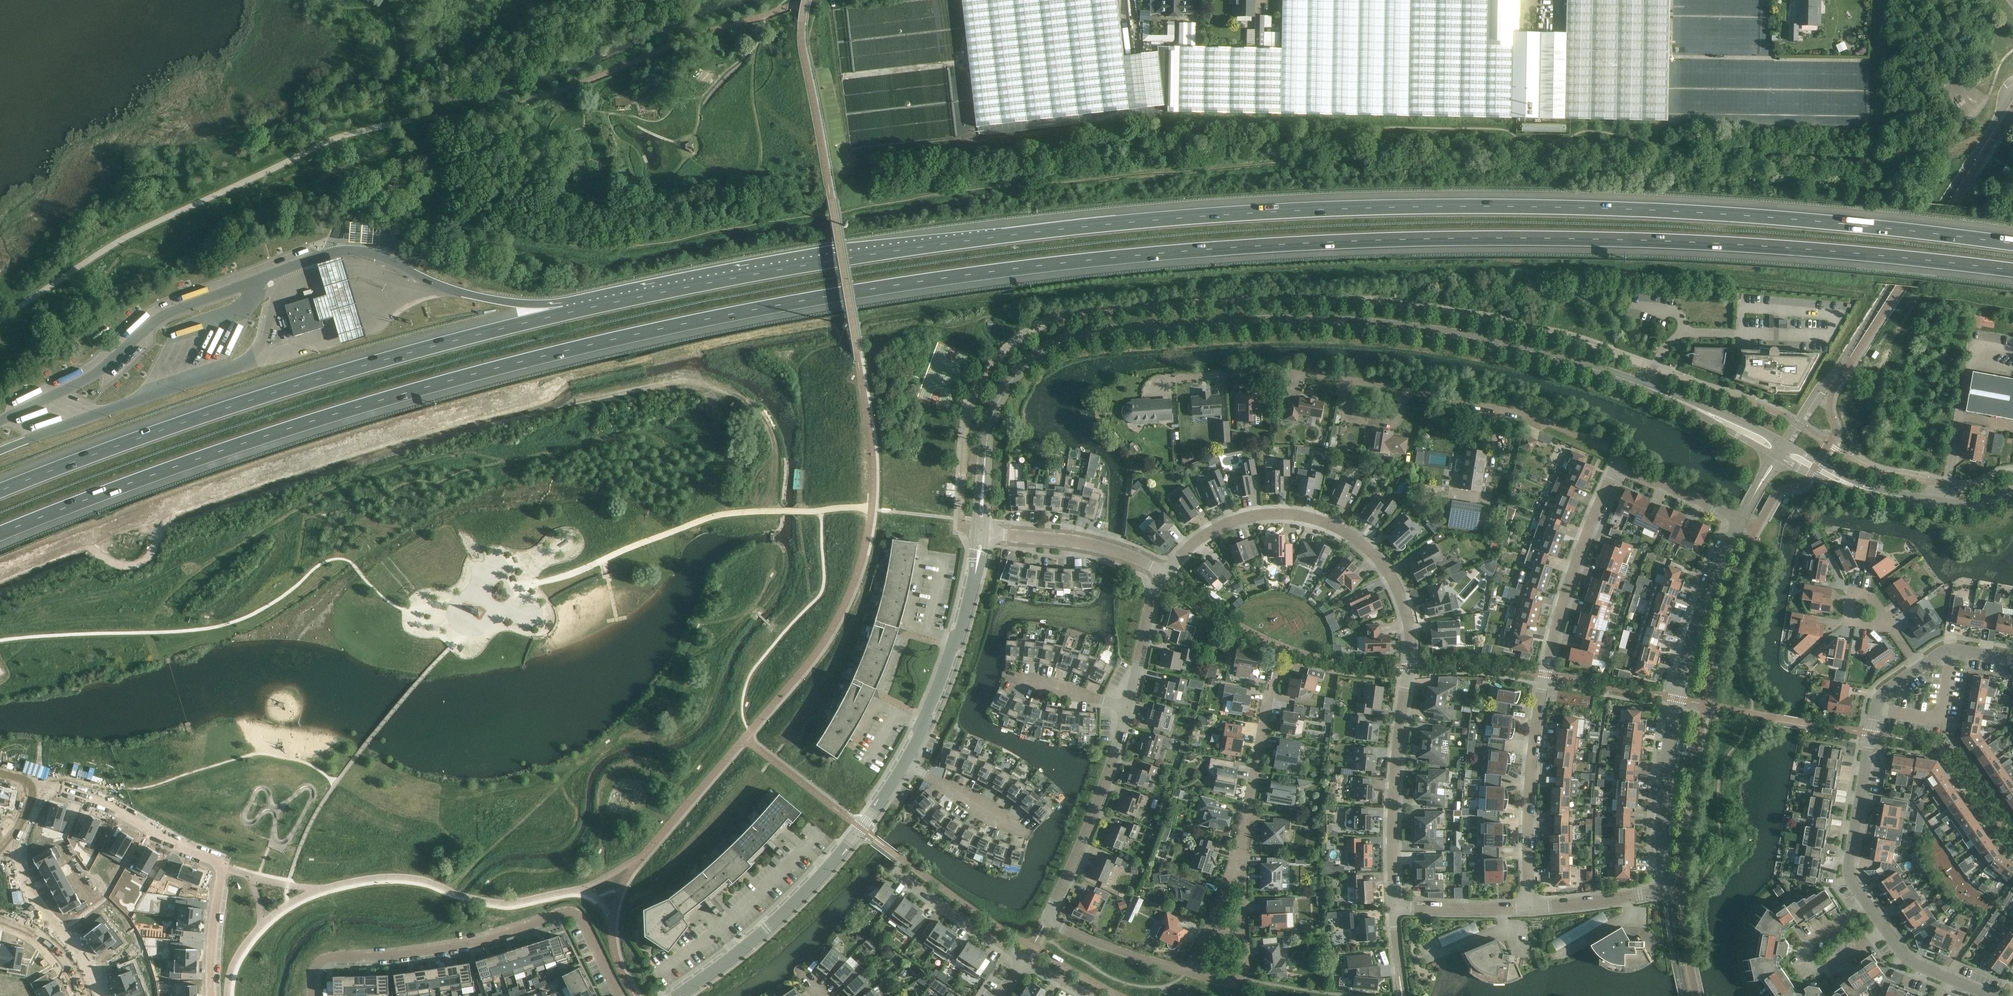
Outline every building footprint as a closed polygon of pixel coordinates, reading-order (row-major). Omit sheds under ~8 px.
[(1667,121),(1669,0),(1567,0),(1566,33),(1519,32),(1519,0),(1282,0),(1281,49),(1157,47),(1158,52),(1123,56),(1116,0),(962,0),(976,127),(1167,105),(1167,112),(1171,112),(1279,114),(1667,121)] [(1181,16),(1181,14),(1195,14),(1196,1),(1182,1),(1182,0),(1165,0),(1163,0),(1151,0),(1151,13),(1165,14),(1165,16),(1181,16)] [(1254,0),(1237,0),(1237,4),(1234,4),(1234,16),(1254,17),(1254,0)] [(1821,14),(1818,14),(1818,0),(1801,0),(1800,25),(1820,26),(1821,14)] [(1256,16),(1255,30),(1247,30),(1246,47),(1255,47),(1255,48),(1263,48),(1263,27),(1271,28),(1271,16),(1256,16)] [(1142,19),(1142,39),(1174,40),(1174,33),(1148,33),(1149,19),(1142,19)] [(1798,41),(1798,25),(1790,25),(1790,41),(1798,41)] [(1847,49),(1844,42),(1836,46),(1840,53),(1847,49)] [(2006,177),(2012,168),(2006,165),(2001,173),(2006,177)] [(350,222),(349,242),(373,243),(374,223),(350,222)] [(327,296),(313,300),(320,322),(333,318),(341,344),(365,337),(342,259),(318,266),(327,296)] [(295,338),(323,329),(324,329),(324,328),(324,327),(315,298),(315,297),(314,297),(285,305),(285,306),(284,306),(284,307),(293,337),(294,337),(294,338),(295,338)] [(222,326),(213,349),(221,352),(230,329),(222,326)] [(159,345),(154,359),(161,361),(165,347),(159,345)] [(1692,359),(1694,359),(1693,366),(1723,375),(1728,349),(1696,348),(1695,354),(1693,354),(1691,354),(1690,354),(1689,354),(1687,355),(1686,355),(1687,356),(1688,357),(1690,358),(1692,359)] [(1775,376),(1775,387),(1778,387),(1778,391),(1800,391),(1806,380),(1808,375),(1808,370),(1812,370),(1820,355),(1785,354),(1785,357),(1780,357),(1780,352),(1779,350),(1778,349),(1777,348),(1775,348),(1773,349),(1772,350),(1772,352),(1771,355),(1772,355),(1771,376),(1775,376)] [(1772,355),(1771,355),(1766,354),(1766,352),(1743,351),(1743,366),(1741,366),(1736,380),(1772,391),(1772,387),(1775,387),(1775,376),(1771,376),(1772,355)] [(1974,372),(1967,412),(2012,420),(2012,379),(1974,372)] [(14,395),(16,401),(42,392),(40,386),(14,395)] [(1192,411),(1193,417),(1221,414),(1219,396),(1210,396),(1210,393),(1200,394),(1201,397),(1191,398),(1192,403),(1190,403),(1188,405),(1189,410),(1190,411),(1192,411)] [(1237,421),(1251,421),(1251,424),(1261,424),(1261,415),(1259,415),(1259,393),(1245,393),(1245,402),(1244,403),(1237,403),(1237,421)] [(1286,419),(1297,421),(1298,414),(1320,418),(1323,403),(1314,401),(1314,400),(1306,399),(1306,400),(1300,398),(1299,404),(1289,402),(1286,419)] [(1131,420),(1133,420),(1141,419),(1141,421),(1171,418),(1170,400),(1143,402),(1143,401),(1131,401),(1132,404),(1131,405),(1130,405),(1129,405),(1128,405),(1127,406),(1126,407),(1125,408),(1124,410),(1124,411),(1124,413),(1124,414),(1124,415),(1125,416),(1125,417),(1126,417),(1127,418),(1128,419),(1129,420),(1130,420),(1131,420)] [(1376,419),(1378,409),(1354,405),(1352,415),(1376,419)] [(173,413),(174,418),(189,414),(188,410),(173,413)] [(1218,443),(1230,442),(1229,421),(1216,422),(1218,443)] [(1971,461),(1976,462),(1977,460),(1982,461),(1986,437),(1978,436),(1980,428),(1964,426),(1962,441),(1969,443),(1966,458),(1970,459),(1971,461)] [(1407,440),(1387,436),(1388,432),(1374,430),(1372,441),(1375,441),(1373,452),(1389,454),(1389,451),(1404,453),(1407,440)] [(2000,438),(2012,441),(2012,432),(2007,431),(2006,435),(2001,434),(2000,438)] [(1537,440),(1525,434),(1519,447),(1531,452),(1537,440)] [(1460,488),(1480,492),(1486,452),(1466,449),(1460,488)] [(1562,467),(1570,471),(1589,480),(1591,474),(1590,473),(1592,468),(1581,463),(1584,457),(1570,450),(1562,467)] [(1246,476),(1233,478),(1235,487),(1236,494),(1241,493),(1242,496),(1254,494),(1250,475),(1256,474),(1254,459),(1243,461),(1246,476)] [(1266,492),(1283,492),(1282,476),(1289,476),(1289,461),(1277,461),(1277,467),(1272,467),(1272,471),(1266,471),(1266,492)] [(1213,480),(1201,486),(1209,506),(1216,503),(1217,504),(1224,501),(1218,487),(1225,484),(1218,469),(1210,473),(1213,480)] [(1313,485),(1320,486),(1322,473),(1298,469),(1295,484),(1299,485),(1297,493),(1311,496),(1313,485)] [(1554,484),(1569,490),(1571,485),(1582,490),(1585,485),(1587,485),(1589,480),(1570,471),(1568,476),(1559,473),(1554,484)] [(1337,480),(1329,497),(1334,499),(1333,502),(1344,507),(1350,493),(1356,495),(1361,482),(1351,478),(1348,485),(1337,480)] [(1028,511),(1027,482),(1024,482),(1024,481),(1017,482),(1017,489),(1008,490),(1011,512),(1028,511)] [(1027,482),(1028,511),(1045,511),(1046,489),(1045,489),(1046,486),(1043,486),(1043,484),(1036,484),(1027,481),(1027,482)] [(1136,491),(1142,485),(1138,481),(1132,486),(1136,491)] [(1556,505),(1575,513),(1577,507),(1575,506),(1578,501),(1566,496),(1569,490),(1554,484),(1550,496),(1558,500),(1556,505)] [(1046,489),(1045,511),(1062,513),(1064,491),(1065,488),(1062,487),(1061,493),(1054,492),(1054,490),(1046,489)] [(1190,504),(1196,500),(1188,487),(1176,495),(1179,499),(1171,504),(1184,523),(1197,514),(1190,504)] [(1100,501),(1099,501),(1101,494),(1091,491),(1090,496),(1085,495),(1086,490),(1083,489),(1083,491),(1083,494),(1078,516),(1079,516),(1095,521),(1100,501)] [(1631,513),(1639,495),(1631,491),(1630,492),(1627,490),(1616,514),(1621,517),(1622,515),(1628,518),(1631,513)] [(1064,491),(1062,513),(1078,516),(1083,494),(1083,491),(1080,491),(1079,496),(1072,494),(1073,493),(1064,491)] [(1645,528),(1651,516),(1645,513),(1651,501),(1647,500),(1648,499),(1639,495),(1631,513),(1637,516),(1634,523),(1645,528)] [(1379,503),(1373,498),(1369,504),(1368,503),(1359,515),(1373,525),(1383,511),(1390,515),(1397,505),(1386,497),(1383,502),(1379,503)] [(1476,522),(1478,506),(1452,501),(1450,518),(1476,522)] [(1540,519),(1555,524),(1557,518),(1568,523),(1571,518),(1572,518),(1575,513),(1556,505),(1547,501),(1540,519)] [(1666,529),(1675,511),(1666,507),(1666,508),(1662,507),(1657,518),(1651,516),(1645,528),(1657,533),(1660,526),(1666,529)] [(1681,544),(1687,532),(1681,529),(1686,518),(1683,516),(1683,515),(1675,511),(1666,529),(1673,532),(1670,539),(1681,544)] [(1144,532),(1159,547),(1170,535),(1165,531),(1168,528),(1169,528),(1173,523),(1163,514),(1156,522),(1154,520),(1144,532)] [(1411,523),(1403,514),(1392,524),(1396,529),(1387,538),(1397,549),(1398,548),(1400,550),(1402,550),(1405,547),(1405,545),(1404,544),(1413,535),(1406,527),(1411,523)] [(1534,536),(1562,546),(1564,541),(1562,540),(1564,534),(1553,530),(1555,524),(1540,519),(1534,536)] [(1687,532),(1681,544),(1692,549),(1695,543),(1702,546),(1710,527),(1698,522),(1692,535),(1687,532)] [(1440,529),(1437,526),(1431,531),(1435,534),(1440,529)] [(1623,531),(1612,527),(1609,535),(1620,539),(1623,531)] [(1284,544),(1284,535),(1268,536),(1268,543),(1267,545),(1267,548),(1269,549),(1269,557),(1278,557),(1278,565),(1292,565),(1291,544),(1284,544)] [(1527,553),(1542,558),(1544,553),(1556,557),(1558,551),(1560,552),(1562,546),(1534,536),(1532,542),(1527,553)] [(1253,557),(1247,539),(1230,546),(1236,564),(1253,557)] [(1827,551),(1828,551),(1822,539),(1811,545),(1817,557),(1816,560),(1812,559),(1812,561),(1810,560),(1809,561),(1807,569),(1808,570),(1810,570),(1809,579),(1824,581),(1828,562),(1820,560),(1821,554),(1827,551)] [(816,745),(837,759),(845,746),(852,734),(859,721),(866,709),(873,696),(876,689),(882,676),(887,662),(892,649),(897,635),(899,628),(903,614),(907,600),(910,586),(913,572),(915,558),(917,543),(892,540),(890,554),(888,567),(885,581),(882,594),(879,608),(875,621),(873,627),(869,640),(864,653),(859,666),(853,679),(850,685),(844,697),(838,709),(831,721),(816,745)] [(1857,558),(1865,560),(1864,561),(1865,561),(1869,541),(1860,540),(1858,549),(1850,547),(1848,548),(1848,547),(1837,552),(1847,572),(1856,568),(1856,567),(1855,567),(1852,561),(1854,560),(1854,561),(1855,560),(1854,560),(1856,559),(1857,559),(1857,558)] [(1602,555),(1623,563),(1627,564),(1633,547),(1617,541),(1615,547),(1606,544),(1602,555)] [(1310,545),(1303,542),(1297,555),(1308,560),(1307,561),(1321,568),(1330,548),(1316,542),(1313,548),(1310,546),(1310,545)] [(1876,554),(1877,550),(1878,543),(1872,542),(1869,562),(1875,563),(1877,566),(1874,568),(1881,578),(1896,568),(1889,557),(1886,559),(1882,554),(1882,553),(1881,555),(1876,554)] [(1442,558),(1434,545),(1419,553),(1423,559),(1410,566),(1417,580),(1436,570),(1433,563),(1442,558)] [(1530,574),(1550,580),(1552,574),(1550,574),(1552,568),(1540,564),(1542,558),(1527,553),(1523,565),(1532,569),(1530,574)] [(1623,563),(1602,555),(1598,566),(1606,569),(1604,575),(1621,581),(1623,575),(1619,573),(1623,563)] [(1356,568),(1345,558),(1331,574),(1342,584),(1343,583),(1351,590),(1361,579),(1355,574),(1354,575),(1352,573),(1356,568)] [(1483,565),(1487,569),(1495,562),(1491,558),(1483,565)] [(1018,585),(1024,564),(1007,559),(1000,580),(1008,582),(1009,581),(1016,583),(1014,588),(1017,588),(1018,585)] [(1203,577),(1210,584),(1218,578),(1223,583),(1231,576),(1220,564),(1214,569),(1206,561),(1199,568),(1198,567),(1194,570),(1203,577)] [(1914,562),(1911,568),(1917,571),(1919,565),(1914,562)] [(1024,564),(1018,585),(1026,587),(1027,585),(1034,586),(1033,592),(1036,592),(1036,589),(1040,567),(1024,564)] [(1663,585),(1682,591),(1686,580),(1679,578),(1682,571),(1669,566),(1663,585)] [(1040,567),(1036,589),(1045,590),(1045,588),(1052,589),(1052,594),(1054,594),(1055,591),(1057,569),(1040,567)] [(1091,568),(1074,569),(1074,591),(1073,591),(1073,595),(1073,596),(1076,596),(1076,591),(1082,591),(1082,589),(1092,588),(1092,582),(1095,582),(1094,572),(1091,573),(1091,568)] [(1456,572),(1459,580),(1468,577),(1466,573),(1469,572),(1467,568),(1456,572)] [(1057,569),(1055,591),(1063,591),(1064,589),(1071,589),(1071,595),(1073,595),(1073,591),(1074,591),(1074,569),(1057,569)] [(1516,589),(1531,593),(1533,587),(1545,591),(1546,585),(1548,586),(1550,580),(1530,574),(1529,579),(1520,577),(1516,589)] [(1621,581),(1604,575),(1602,581),(1594,578),(1590,589),(1611,596),(1613,590),(1618,590),(1621,581)] [(1900,603),(1901,604),(1905,610),(1917,601),(1902,579),(1887,589),(1895,601),(1899,598),(1901,603),(1900,603)] [(1682,591),(1663,585),(1656,582),(1650,599),(1669,606),(1671,600),(1675,602),(1677,596),(1679,595),(1681,591),(1681,592),(1682,591)] [(1429,616),(1451,610),(1447,595),(1445,596),(1442,583),(1428,587),(1430,595),(1431,595),(1432,599),(1425,601),(1429,616)] [(1821,594),(1822,588),(1805,585),(1803,599),(1813,601),(1811,609),(1830,613),(1832,600),(1823,598),(1823,595),(1821,594)] [(1516,608),(1540,614),(1541,609),(1540,608),(1541,602),(1529,599),(1531,593),(1516,589),(1510,587),(1507,598),(1517,602),(1516,608)] [(1611,596),(1590,589),(1586,601),(1595,604),(1593,610),(1610,615),(1613,605),(1609,603),(1611,596)] [(1211,591),(1208,594),(1219,602),(1222,599),(1211,591)] [(1357,610),(1359,611),(1361,610),(1363,615),(1370,612),(1370,614),(1373,615),(1376,613),(1377,611),(1376,609),(1381,607),(1375,593),(1368,596),(1365,596),(1363,591),(1347,598),(1352,608),(1355,606),(1357,610)] [(1970,629),(1974,609),(1965,607),(1964,598),(1956,596),(1951,623),(1958,624),(1961,626),(1960,627),(1961,628),(1961,627),(1968,630),(1969,629),(1970,629)] [(1645,617),(1669,624),(1671,620),(1670,618),(1671,613),(1667,612),(1669,606),(1650,599),(1645,617)] [(1974,609),(1970,629),(1971,629),(1972,630),(1979,630),(1979,631),(1980,631),(1980,629),(1983,629),(1990,630),(1995,603),(1987,602),(1983,611),(1974,609)] [(1995,603),(1990,630),(1997,631),(2000,633),(1999,634),(2000,635),(2000,634),(2007,637),(2008,636),(2009,636),(2012,616),(2004,614),(2003,605),(1995,603)] [(1935,630),(1935,628),(1937,627),(1928,614),(1926,615),(1919,605),(1909,612),(1916,622),(1910,626),(1919,639),(1930,631),(1931,632),(1933,632),(1935,631),(1935,630)] [(1177,607),(1174,609),(1173,608),(1172,611),(1169,611),(1165,623),(1168,624),(1167,626),(1181,630),(1179,637),(1191,640),(1195,628),(1187,626),(1185,623),(1188,612),(1179,610),(1177,607)] [(1506,624),(1521,628),(1523,622),(1535,626),(1536,620),(1538,620),(1540,614),(1516,608),(1513,619),(1508,618),(1506,624)] [(1610,615),(1593,610),(1591,615),(1582,613),(1579,624),(1601,630),(1604,619),(1608,621),(1610,615)] [(1805,616),(1793,614),(1791,622),(1801,624),(1800,633),(1798,645),(1795,649),(1801,656),(1821,637),(1823,637),(1825,624),(1804,620),(1805,616)] [(1639,634),(1659,640),(1661,634),(1665,635),(1666,630),(1668,629),(1669,624),(1645,617),(1639,634)] [(1431,630),(1432,646),(1438,645),(1438,647),(1445,647),(1445,645),(1455,644),(1455,633),(1459,632),(1458,622),(1441,623),(1441,628),(1439,630),(1431,630)] [(1521,628),(1506,624),(1503,637),(1512,640),(1510,649),(1522,651),(1521,655),(1529,657),(1531,647),(1530,647),(1532,637),(1520,634),(1521,628)] [(1601,630),(1579,624),(1576,636),(1585,638),(1583,644),(1611,651),(1600,648),(1602,642),(1598,641),(1601,630)] [(1387,651),(1389,651),(1388,635),(1380,635),(1379,625),(1366,625),(1367,636),(1364,636),(1365,652),(1380,651),(1380,653),(1382,655),(1384,654),(1386,653),(1387,651)] [(1873,629),(1868,632),(1874,642),(1879,639),(1873,629)] [(1006,660),(1023,661),(1026,639),(1026,636),(1027,634),(1024,634),(1023,639),(1017,639),(1017,641),(1006,641),(1006,660)] [(1659,640),(1639,634),(1635,652),(1661,658),(1660,658),(1661,654),(1660,652),(1661,646),(1657,645),(1659,640)] [(1039,663),(1044,642),(1035,641),(1035,643),(1028,642),(1029,636),(1026,636),(1026,639),(1023,661),(1039,663)] [(1827,657),(1835,658),(1833,667),(1841,669),(1843,659),(1843,660),(1846,642),(1845,639),(1836,638),(1829,647),(1825,643),(1816,652),(1823,660),(1827,656),(1827,657)] [(1056,667),(1062,646),(1054,644),(1053,646),(1046,644),(1048,639),(1045,639),(1044,642),(1039,663),(1056,667)] [(1860,639),(1857,653),(1866,654),(1868,654),(1868,655),(1877,668),(1879,666),(1882,667),(1884,665),(1885,663),(1894,657),(1884,643),(1878,647),(1877,645),(1873,645),(1873,644),(1868,643),(1868,640),(1860,639)] [(1072,672),(1080,651),(1072,649),(1071,651),(1064,648),(1066,643),(1063,643),(1062,646),(1056,667),(1072,672)] [(1611,651),(1583,644),(1582,650),(1573,648),(1570,660),(1580,662),(1580,663),(1582,666),(1588,667),(1591,666),(1592,665),(1593,659),(1609,662),(1611,651)] [(1087,678),(1097,658),(1089,655),(1089,657),(1082,654),(1084,649),(1081,648),(1080,651),(1072,672),(1087,678)] [(1160,666),(1179,670),(1182,659),(1192,662),(1195,650),(1181,648),(1180,654),(1163,650),(1160,666)] [(1249,677),(1251,669),(1255,669),(1258,656),(1246,654),(1246,651),(1236,650),(1234,666),(1237,666),(1236,675),(1249,677)] [(1661,658),(1635,652),(1631,670),(1637,671),(1636,672),(1638,673),(1640,676),(1644,677),(1648,675),(1649,676),(1651,668),(1658,670),(1661,658)] [(1098,658),(1097,658),(1087,678),(1103,686),(1114,667),(1106,663),(1105,665),(1099,661),(1101,657),(1099,655),(1098,658)] [(1215,678),(1217,666),(1209,664),(1206,676),(1215,678)] [(1318,678),(1307,674),(1307,675),(1306,680),(1300,679),(1300,680),(1289,678),(1289,679),(1286,695),(1286,696),(1298,698),(1298,697),(1298,696),(1300,696),(1302,695),(1304,694),(1305,693),(1306,691),(1307,689),(1314,691),(1315,691),(1318,678)] [(1972,689),(1994,693),(1995,688),(1988,687),(1990,680),(1982,679),(1983,677),(1975,675),(1973,677),(1971,684),(1973,684),(1972,689)] [(1157,680),(1153,695),(1175,700),(1177,690),(1184,692),(1186,680),(1173,677),(1171,683),(1157,680)] [(1426,699),(1444,702),(1445,695),(1454,697),(1455,685),(1441,683),(1440,689),(1427,687),(1427,688),(1426,687),(1424,689),(1423,693),(1425,695),(1426,695),(1426,699)] [(1358,703),(1356,712),(1370,714),(1371,708),(1380,709),(1384,688),(1371,686),(1371,684),(1365,684),(1364,693),(1365,693),(1363,704),(1358,703)] [(1828,710),(1850,714),(1852,699),(1847,698),(1849,686),(1837,684),(1835,696),(1831,695),(1828,710)] [(1251,696),(1242,695),(1243,689),(1225,686),(1223,699),(1233,701),(1231,713),(1241,714),(1242,710),(1248,711),(1251,696)] [(1005,721),(1006,720),(1005,719),(1007,716),(1006,716),(1015,696),(999,688),(990,706),(1000,711),(999,712),(1004,715),(1002,720),(1005,721)] [(1519,695),(1520,693),(1520,692),(1513,692),(1498,689),(1496,701),(1494,701),(1493,707),(1506,709),(1507,704),(1511,704),(1512,703),(1516,703),(1516,704),(1517,702),(1518,700),(1518,699),(1518,698),(1519,696),(1519,695)] [(1993,697),(1994,693),(1972,689),(1970,701),(1985,703),(1987,696),(1993,697)] [(1024,723),(1030,702),(1015,696),(1006,716),(1007,716),(1005,719),(1006,720),(1008,720),(1010,715),(1016,718),(1016,720),(1024,723)] [(1444,702),(1426,699),(1425,703),(1423,703),(1422,704),(1421,708),(1422,710),(1424,710),(1424,711),(1436,713),(1435,719),(1450,721),(1452,710),(1443,709),(1444,702)] [(1984,710),(1985,703),(1970,701),(1968,712),(1995,717),(2006,719),(2007,715),(1997,713),(1991,711),(1984,710)] [(1030,702),(1024,723),(1023,726),(1026,727),(1027,722),(1034,724),(1033,726),(1042,728),(1046,707),(1030,702)] [(1171,723),(1173,715),(1174,709),(1157,704),(1155,711),(1150,709),(1146,724),(1166,730),(1168,722),(1171,723)] [(1293,714),(1283,712),(1280,731),(1294,734),(1296,727),(1295,726),(1296,722),(1297,722),(1297,720),(1304,721),(1307,708),(1294,705),(1293,714)] [(1046,707),(1042,728),(1041,732),(1044,732),(1045,727),(1052,728),(1052,730),(1060,732),(1063,710),(1046,707)] [(1514,721),(1514,719),(1513,718),(1509,717),(1509,715),(1505,715),(1506,709),(1493,707),(1492,714),(1493,714),(1492,726),(1514,729),(1514,727),(1514,726),(1514,724),(1514,723),(1514,721)] [(1621,729),(1646,732),(1647,721),(1641,720),(1642,712),(1640,712),(1637,708),(1633,708),(1630,710),(1628,710),(1627,723),(1620,722),(1619,729),(1621,729)] [(1063,710),(1060,732),(1060,735),(1062,736),(1063,730),(1070,731),(1070,733),(1078,734),(1079,712),(1063,710)] [(1079,712),(1078,734),(1079,734),(1079,738),(1081,738),(1081,732),(1089,733),(1088,735),(1097,735),(1097,713),(1079,712)] [(1186,718),(1194,720),(1195,713),(1188,712),(1186,718)] [(1983,719),(1989,720),(1994,721),(1995,717),(1968,712),(1966,723),(1981,726),(1983,719)] [(1197,723),(1214,726),(1215,717),(1199,715),(1197,723)] [(1364,717),(1352,716),(1351,722),(1357,723),(1356,738),(1377,741),(1378,725),(1363,723),(1364,717)] [(1557,736),(1579,739),(1579,738),(1576,738),(1579,719),(1566,717),(1565,725),(1558,724),(1557,736)] [(1972,749),(1984,740),(1980,734),(1981,726),(1966,723),(1964,722),(1962,738),(1971,751),(1972,750),(1972,749)] [(1240,753),(1243,740),(1240,739),(1242,727),(1225,724),(1223,737),(1227,737),(1226,743),(1223,742),(1221,752),(1239,756),(1240,753)] [(1502,739),(1506,740),(1506,738),(1510,739),(1511,739),(1512,736),(1512,735),(1513,733),(1514,731),(1514,730),(1514,729),(1492,726),(1490,737),(1489,737),(1488,744),(1501,745),(1502,739)] [(1420,744),(1440,746),(1448,747),(1450,729),(1435,727),(1435,733),(1421,732),(1420,744)] [(1646,732),(1621,729),(1620,740),(1622,741),(1642,743),(1643,738),(1644,736),(1645,732),(1646,732)] [(1137,753),(1157,759),(1161,744),(1171,747),(1173,740),(1152,734),(1150,741),(1142,738),(1137,753)] [(1579,739),(1557,736),(1557,740),(1558,742),(1558,748),(1578,750),(1579,739)] [(1996,741),(1999,745),(2003,742),(2003,741),(2006,739),(2003,736),(2002,737),(2001,736),(1996,740),(1996,741)] [(1296,765),(1300,743),(1285,740),(1284,748),(1277,746),(1276,749),(1275,749),(1274,750),(1273,752),(1272,754),(1273,756),(1274,757),(1275,758),(1273,767),(1286,769),(1287,763),(1296,765)] [(1972,749),(1972,750),(1979,759),(1999,745),(1996,741),(1988,746),(1984,740),(1972,749)] [(1642,743),(1622,741),(1621,752),(1642,755),(1643,750),(1641,749),(1642,743)] [(1994,754),(1999,750),(2001,749),(2006,746),(2003,742),(1999,745),(1979,759),(1985,768),(1998,759),(1994,754)] [(1440,746),(1420,744),(1418,757),(1432,758),(1432,764),(1446,766),(1447,755),(1439,754),(1440,746)] [(1509,753),(1505,753),(1505,751),(1501,751),(1501,745),(1488,744),(1487,750),(1489,750),(1488,762),(1510,764),(1510,762),(1510,761),(1510,759),(1510,757),(1510,756),(1509,755),(1509,753)] [(955,771),(961,750),(962,747),(959,746),(958,751),(951,749),(952,748),(943,745),(939,767),(955,771)] [(1820,762),(1842,766),(1843,758),(1840,758),(1842,751),(1831,749),(1831,747),(1821,745),(1819,757),(1821,757),(1820,762)] [(1375,756),(1372,756),(1372,749),(1354,747),(1352,769),(1374,771),(1375,756)] [(1578,750),(1558,748),(1557,753),(1555,754),(1555,758),(1574,761),(1575,750),(1578,750)] [(971,777),(979,757),(979,756),(980,753),(977,752),(975,757),(969,755),(969,753),(961,750),(955,771),(971,777)] [(1642,759),(1642,755),(1621,752),(1623,753),(1621,770),(1634,771),(1635,766),(1639,766),(1640,760),(1642,759)] [(1190,761),(1196,759),(1193,753),(1187,756),(1190,761)] [(1901,786),(1906,758),(1901,758),(1901,756),(1895,754),(1892,756),(1891,764),(1893,764),(1892,771),(1899,773),(1897,785),(1901,786)] [(986,784),(996,764),(997,761),(995,760),(992,765),(986,762),(987,760),(979,757),(971,777),(986,784)] [(1213,790),(1226,792),(1233,793),(1238,769),(1233,768),(1234,762),(1211,758),(1209,767),(1210,767),(1209,770),(1215,779),(1213,790)] [(1571,778),(1574,761),(1555,758),(1554,763),(1555,765),(1555,770),(1559,771),(1558,777),(1571,778)] [(1918,760),(1917,760),(1906,758),(1901,786),(1906,786),(1908,774),(1914,775),(1915,775),(1918,760)] [(1915,775),(1914,775),(1914,777),(1927,779),(1923,785),(1924,787),(1929,783),(1934,790),(1935,789),(1935,788),(1948,779),(1948,780),(1950,779),(1938,762),(1917,758),(1917,760),(1918,760),(1915,775)] [(1998,759),(1985,768),(1992,778),(2010,765),(2012,763),(2012,762),(2011,759),(2007,761),(2002,765),(1998,759)] [(1142,769),(1143,763),(1137,761),(1135,768),(1142,769)] [(1499,775),(1503,776),(1503,774),(1507,774),(1508,773),(1508,772),(1509,771),(1509,769),(1509,768),(1510,766),(1510,764),(1488,762),(1487,774),(1485,773),(1484,780),(1498,781),(1499,775)] [(1816,777),(1836,780),(1838,774),(1841,774),(1842,766),(1820,762),(1819,768),(1817,767),(1816,777)] [(1001,793),(1012,774),(1013,771),(1011,769),(1008,774),(1002,770),(1003,769),(996,764),(986,784),(1001,793)] [(1129,775),(1126,783),(1136,786),(1136,784),(1146,787),(1148,780),(1153,781),(1155,776),(1156,776),(1158,768),(1146,764),(1144,770),(1142,771),(1133,767),(1130,775),(1129,775)] [(2012,777),(2012,770),(2012,769),(2010,765),(1992,778),(1998,787),(2012,777)] [(1416,787),(1442,789),(1442,782),(1448,782),(1449,771),(1431,770),(1431,776),(1417,775),(1416,787)] [(1620,788),(1639,790),(1639,785),(1638,784),(1638,778),(1634,777),(1634,771),(1621,770),(1616,770),(1615,779),(1620,779),(1620,788)] [(1015,802),(1027,784),(1029,781),(1027,780),(1024,784),(1018,780),(1019,779),(1012,774),(1001,793),(1015,802)] [(1372,800),(1372,798),(1374,797),(1375,796),(1375,794),(1374,792),(1373,791),(1373,785),(1369,785),(1369,778),(1351,777),(1350,787),(1355,792),(1355,799),(1360,800),(1361,801),(1362,802),(1364,802),(1366,801),(1367,800),(1372,800)] [(1571,778),(1558,777),(1558,784),(1553,783),(1553,789),(1552,791),(1551,795),(1570,796),(1571,778)] [(1815,792),(1837,796),(1838,788),(1835,787),(1836,780),(1816,777),(1816,778),(1811,777),(1810,784),(1814,785),(1814,786),(1815,787),(1815,792)] [(1998,787),(2005,797),(2012,791),(2012,777),(1998,787)] [(1299,787),(1315,781),(1297,778),(1299,787)] [(1935,788),(1935,789),(1939,794),(1934,798),(1936,801),(1954,789),(1948,780),(1948,779),(1935,788)] [(1502,787),(1498,787),(1498,781),(1484,780),(1484,787),(1486,787),(1485,798),(1507,799),(1507,798),(1507,796),(1507,795),(1507,794),(1507,792),(1506,790),(1506,789),(1502,789),(1502,787)] [(1267,801),(1293,806),(1295,797),(1292,797),(1293,793),(1295,793),(1297,785),(1271,781),(1269,789),(1272,790),(1271,794),(1269,793),(1267,801)] [(1027,784),(1015,802),(1028,813),(1042,796),(1044,793),(1042,792),(1038,796),(1033,791),(1034,790),(1027,784)] [(1442,789),(1416,787),(1415,799),(1429,800),(1429,806),(1444,807),(1445,789),(1442,789)] [(1452,797),(1463,794),(1461,787),(1449,791),(1452,797)] [(1619,800),(1638,801),(1636,800),(1637,790),(1639,790),(1620,788),(1619,800)] [(1183,798),(1185,791),(1176,789),(1174,796),(1183,798)] [(1944,801),(1948,807),(1961,798),(1954,789),(1936,801),(1939,805),(1944,801)] [(10,806),(13,793),(6,791),(0,790),(0,804),(10,806)] [(922,818),(937,803),(925,791),(908,805),(915,811),(916,810),(921,815),(917,819),(919,821),(922,818)] [(1130,797),(1123,795),(1118,810),(1135,816),(1139,805),(1144,807),(1148,797),(1132,791),(1130,797)] [(1045,792),(1044,793),(1042,796),(1028,813),(1040,825),(1054,811),(1047,804),(1048,802),(1044,798),(1047,794),(1045,792)] [(1811,806),(1831,810),(1832,803),(1835,804),(1837,796),(1815,792),(1814,797),(1812,797),(1811,806)] [(645,936),(644,936),(668,952),(685,930),(680,923),(685,919),(697,910),(704,905),(706,903),(716,915),(720,911),(719,909),(721,907),(713,897),(717,894),(720,891),(731,882),(732,884),(742,875),(743,874),(747,870),(752,866),(750,864),(760,854),(763,851),(767,847),(776,856),(778,854),(780,856),(784,852),(773,841),(781,832),(782,832),(790,822),(792,823),(801,813),(793,806),(786,800),(779,794),(771,804),(761,814),(751,825),(741,835),(731,845),(722,854),(713,862),(703,871),(692,880),(680,889),(669,898),(665,901),(664,900),(660,902),(656,904),(646,909),(648,919),(646,920),(649,933),(645,936)] [(1551,806),(1570,807),(1570,796),(1551,795),(1553,795),(1552,806),(1551,806)] [(1228,819),(1228,817),(1226,817),(1227,813),(1226,812),(1220,810),(1221,810),(1213,808),(1215,801),(1201,797),(1198,810),(1203,812),(1201,819),(1202,819),(1200,824),(1208,826),(1216,828),(1221,829),(1223,828),(1224,825),(1226,825),(1227,823),(1227,822),(1228,821),(1228,820),(1228,819)] [(1507,801),(1507,800),(1507,799),(1485,798),(1484,810),(1477,810),(1477,816),(1483,816),(1496,817),(1496,811),(1500,811),(1500,810),(1505,810),(1506,808),(1506,806),(1506,805),(1507,803),(1507,801)] [(1952,813),(1947,817),(1942,820),(1945,824),(1951,819),(1968,808),(1961,798),(1948,807),(1952,813)] [(1638,801),(1619,800),(1618,818),(1631,818),(1631,812),(1636,812),(1636,807),(1638,805),(1638,801)] [(1880,803),(1878,815),(1900,819),(1901,812),(1906,812),(1908,802),(1896,800),(1895,806),(1886,805),(1886,804),(1880,803)] [(1921,811),(1927,807),(1922,801),(1917,805),(1921,811)] [(54,803),(47,828),(65,834),(69,822),(63,821),(67,807),(54,803)] [(937,803),(922,818),(928,824),(930,822),(935,827),(932,831),(934,833),(936,830),(950,813),(937,803)] [(1570,807),(1551,806),(1550,811),(1552,812),(1552,818),(1556,818),(1555,825),(1569,825),(1570,807)] [(1809,821),(1832,825),(1833,817),(1830,817),(1831,810),(1811,806),(1809,816),(1810,816),(1809,821)] [(1349,808),(1349,817),(1345,820),(1344,822),(1344,825),(1345,827),(1347,829),(1349,830),(1351,831),(1354,830),(1359,830),(1360,831),(1361,832),(1363,832),(1365,832),(1366,830),(1371,830),(1371,828),(1373,827),(1374,826),(1374,824),(1373,822),(1371,821),(1371,815),(1367,815),(1367,809),(1349,808)] [(1958,829),(1974,817),(1968,808),(1951,819),(1958,829)] [(1237,824),(1239,812),(1230,810),(1228,822),(1237,824)] [(1414,830),(1435,830),(1435,823),(1443,823),(1443,812),(1427,812),(1427,818),(1414,818),(1414,820),(1412,820),(1412,828),(1414,828),(1414,830)] [(950,813),(936,830),(943,835),(944,834),(950,838),(947,842),(949,844),(951,841),(964,823),(950,813)] [(77,828),(72,838),(78,841),(79,839),(91,844),(102,821),(89,815),(82,830),(77,828)] [(1890,834),(1902,837),(1904,827),(1905,819),(1900,819),(1878,815),(1876,826),(1882,827),(1891,828),(1890,834)] [(1505,826),(1505,825),(1504,824),(1500,824),(1500,823),(1496,823),(1496,817),(1483,816),(1482,823),(1484,823),(1484,835),(1506,835),(1506,834),(1506,832),(1506,830),(1505,828),(1505,826)] [(1974,817),(1958,829),(1964,838),(1981,827),(1974,817)] [(1281,845),(1282,845),(1284,830),(1289,830),(1290,819),(1273,818),(1273,824),(1265,823),(1264,829),(1262,829),(1261,837),(1263,837),(1263,843),(1273,844),(1273,846),(1281,847),(1281,845)] [(1615,836),(1636,836),(1637,832),(1635,830),(1635,824),(1631,824),(1631,818),(1618,818),(1618,824),(1615,824),(1615,836)] [(1805,836),(1826,839),(1827,833),(1830,833),(1832,825),(1809,821),(1808,827),(1807,826),(1805,836)] [(1124,828),(1113,824),(1105,843),(1120,849),(1126,835),(1135,839),(1140,827),(1127,822),(1124,828)] [(964,823),(951,841),(959,845),(960,844),(966,847),(963,852),(966,853),(967,850),(978,831),(964,823)] [(1572,843),(1573,842),(1572,825),(1569,825),(1555,825),(1556,831),(1551,831),(1551,837),(1550,839),(1550,843),(1572,843)] [(1941,840),(1946,837),(1939,827),(1935,830),(1941,840)] [(1971,839),(1975,845),(1988,836),(1981,827),(1964,838),(1963,840),(1965,843),(1971,839)] [(1435,830),(1414,830),(1414,832),(1412,832),(1411,840),(1414,841),(1414,843),(1427,843),(1427,849),(1443,849),(1443,838),(1435,838),(1435,830)] [(978,831),(967,850),(975,854),(976,852),(983,855),(980,860),(983,861),(984,858),(994,839),(978,831)] [(109,842),(103,853),(120,863),(134,839),(122,832),(114,845),(109,842)] [(1900,846),(1902,837),(1890,834),(1889,841),(1880,839),(1874,838),(1872,849),(1894,853),(1895,846),(1900,846)] [(1506,838),(1506,836),(1506,835),(1484,835),(1484,846),(1482,846),(1482,853),(1496,853),(1496,847),(1500,847),(1500,846),(1504,846),(1505,843),(1506,841),(1506,838)] [(1617,847),(1635,847),(1635,842),(1636,840),(1636,836),(1615,836),(1617,836),(1617,847)] [(1796,849),(1826,855),(1828,847),(1825,846),(1826,839),(1805,836),(1804,844),(1797,843),(1796,849)] [(1988,836),(1975,845),(1971,848),(1975,854),(1970,857),(1973,861),(1976,859),(1994,846),(1988,836)] [(1212,868),(1214,867),(1216,866),(1216,867),(1217,866),(1213,858),(1216,857),(1218,852),(1213,850),(1215,843),(1201,838),(1195,854),(1194,852),(1197,859),(1194,869),(1211,875),(1211,874),(1210,874),(1212,868)] [(994,839),(984,858),(992,861),(993,860),(1000,862),(998,867),(1000,868),(1002,865),(1010,844),(994,839)] [(1355,852),(1355,867),(1371,867),(1371,845),(1360,845),(1360,839),(1347,839),(1347,852),(1355,852)] [(1572,843),(1550,843),(1550,848),(1552,849),(1552,855),(1572,854),(1572,843)] [(1026,849),(1010,844),(1002,865),(1000,868),(1000,870),(1002,871),(1004,866),(1010,867),(1011,865),(1021,868),(1026,849)] [(56,846),(33,859),(38,868),(61,855),(56,846)] [(1948,850),(1952,855),(1957,851),(1953,846),(1948,850)] [(1994,846),(1976,859),(1978,863),(1984,858),(1989,865),(2000,854),(1994,846)] [(135,858),(129,869),(146,879),(160,854),(148,847),(140,861),(135,858)] [(1614,858),(1637,859),(1637,858),(1636,858),(1636,854),(1635,853),(1635,847),(1617,847),(1617,858),(1614,858)] [(1800,865),(1821,869),(1822,862),(1825,863),(1826,855),(1796,849),(1795,856),(1802,857),(1800,865)] [(1893,859),(1894,853),(1872,849),(1870,860),(1876,861),(1885,863),(1884,867),(1887,871),(1897,864),(1894,860),(1893,859)] [(1505,862),(1504,861),(1504,860),(1500,860),(1500,858),(1496,859),(1496,853),(1482,853),(1482,860),(1484,859),(1484,871),(1507,871),(1506,869),(1506,867),(1506,866),(1506,864),(1505,863),(1505,862)] [(1549,866),(1569,866),(1569,855),(1572,854),(1552,855),(1552,860),(1550,862),(1550,866),(1549,866)] [(1996,878),(2008,860),(2000,854),(1989,865),(1984,870),(1992,876),(1996,878)] [(61,855),(38,868),(39,869),(44,877),(61,867),(56,859),(61,857),(61,855)] [(1109,860),(1099,856),(1090,876),(1105,883),(1114,863),(1125,868),(1128,862),(1111,855),(1109,860)] [(1442,862),(1442,855),(1427,856),(1427,862),(1414,862),(1414,863),(1413,863),(1411,864),(1411,868),(1413,870),(1414,870),(1415,874),(1434,874),(1434,867),(1442,867),(1442,862)] [(1261,878),(1261,889),(1281,890),(1282,865),(1287,866),(1287,858),(1267,858),(1267,864),(1261,864),(1261,875),(1262,875),(1262,879),(1261,878)] [(1637,859),(1614,858),(1614,870),(1617,870),(1617,878),(1619,878),(1622,881),(1625,881),(1628,878),(1630,878),(1630,870),(1637,870),(1637,859)] [(1961,869),(1968,864),(1965,860),(1959,865),(1961,869)] [(1996,878),(1999,881),(2003,875),(2012,882),(2012,881),(2012,863),(2008,860),(1996,878)] [(1325,873),(1333,873),(1333,866),(1333,862),(1325,862),(1325,873)] [(1971,862),(1968,864),(1961,869),(1965,874),(1975,867),(1971,862)] [(1589,878),(1589,863),(1571,864),(1571,879),(1589,878)] [(1903,872),(1897,864),(1887,871),(1891,876),(1884,881),(1883,881),(1878,884),(1885,894),(1903,881),(1900,876),(1903,872)] [(200,886),(204,873),(197,870),(198,870),(190,867),(190,868),(183,865),(178,878),(200,886)] [(1821,869),(1800,865),(1798,875),(1800,875),(1799,881),(1821,885),(1822,876),(1820,876),(1821,869)] [(1569,866),(1549,866),(1550,878),(1556,878),(1556,885),(1558,885),(1561,888),(1565,888),(1568,885),(1570,885),(1569,866)] [(61,867),(44,877),(49,886),(66,877),(61,867)] [(161,868),(155,878),(160,881),(166,871),(161,868)] [(1506,874),(1507,872),(1507,871),(1484,871),(1485,884),(1500,883),(1500,882),(1505,881),(1506,879),(1506,877),(1506,875),(1506,874)] [(1442,873),(1434,874),(1415,874),(1415,878),(1413,878),(1412,880),(1412,884),(1413,885),(1415,885),(1415,886),(1428,886),(1428,892),(1443,891),(1442,873)] [(1181,898),(1189,901),(1186,908),(1196,912),(1206,888),(1196,884),(1195,885),(1188,882),(1187,880),(1182,878),(1180,878),(1174,874),(1159,876),(1160,883),(1165,882),(1175,886),(1177,899),(1181,898)] [(1362,882),(1362,875),(1349,876),(1349,887),(1355,887),(1355,903),(1373,903),(1372,881),(1362,882)] [(66,877),(49,886),(54,895),(71,886),(66,877)] [(1608,877),(1595,878),(1595,892),(1609,891),(1608,877)] [(1907,886),(1903,881),(1885,894),(1891,903),(1897,900),(1896,899),(1904,895),(1907,900),(1917,893),(1912,885),(1907,886)] [(1106,883),(1105,888),(1114,892),(1116,887),(1106,883)] [(1979,888),(1984,892),(1988,887),(1982,883),(1979,888)] [(884,914),(887,911),(897,897),(892,893),(894,891),(884,884),(879,890),(876,888),(868,894),(872,899),(869,903),(879,910),(884,914)] [(71,886),(54,895),(58,903),(58,904),(59,905),(77,895),(76,894),(71,886)] [(1783,893),(1779,886),(1773,890),(1778,897),(1783,893)] [(1091,922),(1096,910),(1100,912),(1105,901),(1109,894),(1096,888),(1094,893),(1088,891),(1083,903),(1080,902),(1077,908),(1076,907),(1073,914),(1080,917),(1091,922)] [(1815,895),(1828,914),(1839,907),(1833,899),(1832,900),(1825,890),(1817,896),(1815,894),(1815,895)] [(1923,900),(1917,893),(1907,900),(1911,905),(1904,910),(1903,909),(1898,913),(1905,922),(1923,910),(1919,904),(1923,900)] [(77,895),(59,905),(63,914),(75,908),(78,913),(89,907),(86,901),(81,903),(77,895)] [(1828,914),(1815,895),(1807,900),(1806,898),(1805,899),(1819,918),(1827,912),(1828,914)] [(1134,896),(1128,909),(1136,913),(1143,900),(1134,896)] [(901,922),(913,905),(904,898),(902,900),(897,897),(887,911),(892,915),(901,922)] [(1269,928),(1287,927),(1294,927),(1292,898),(1265,899),(1266,914),(1261,914),(1261,920),(1260,920),(1260,927),(1265,927),(1265,926),(1269,926),(1269,928)] [(1819,918),(1805,899),(1797,904),(1796,902),(1795,902),(1809,922),(1817,916),(1818,918),(1819,918)] [(173,917),(201,920),(202,909),(187,907),(188,901),(176,900),(174,917),(173,917)] [(1120,910),(1127,907),(1124,901),(1118,903),(1120,910)] [(1809,922),(1795,902),(1788,908),(1787,908),(1798,923),(1799,925),(1800,925),(1807,920),(1809,922)] [(1800,925),(1799,925),(1798,923),(1787,908),(1785,904),(1773,912),(1762,905),(1751,924),(1761,931),(1757,958),(1744,961),(1749,982),(1761,979),(1773,995),(1820,995),(1820,994),(1823,992),(1820,988),(1809,986),(1798,994),(1796,993),(1793,988),(1795,987),(1782,968),(1779,970),(1776,965),(1776,963),(1788,955),(1790,945),(1787,940),(1784,942),(1780,942),(1782,931),(1787,928),(1789,930),(1798,924),(1799,926),(1800,925)] [(913,905),(901,922),(897,926),(912,937),(926,918),(921,914),(923,912),(913,905)] [(1923,923),(1927,928),(1937,921),(1932,913),(1927,907),(1923,910),(1905,922),(1911,932),(1917,928),(1916,928),(1923,923)] [(1176,947),(1179,948),(1187,931),(1175,925),(1179,919),(1167,913),(1162,922),(1167,925),(1160,939),(1168,942),(1167,944),(1167,946),(1169,948),(1171,949),(1174,949),(1176,948),(1176,947)] [(1342,914),(1344,929),(1355,928),(1357,941),(1375,940),(1375,930),(1374,931),(1373,926),(1374,926),(1374,918),(1356,919),(1356,913),(1342,914)] [(1970,922),(1975,918),(1972,913),(1966,918),(1970,922)] [(96,927),(84,936),(91,945),(91,946),(113,929),(102,915),(93,923),(96,927)] [(173,917),(171,935),(183,936),(184,930),(200,932),(201,920),(173,917)] [(1813,920),(1809,922),(1813,930),(1817,928),(1813,920)] [(933,949),(947,929),(937,923),(936,925),(931,921),(921,936),(926,940),(924,943),(933,949)] [(1942,927),(1937,921),(1927,928),(1930,933),(1934,934),(1931,942),(1928,948),(1939,953),(1948,932),(1941,929),(1942,927)] [(1949,927),(1948,932),(1939,953),(1950,957),(1952,951),(1955,943),(1961,945),(1965,934),(1949,927)] [(1650,964),(1652,962),(1653,962),(1641,941),(1636,941),(1636,939),(1635,937),(1633,936),(1631,935),(1629,934),(1627,935),(1624,929),(1623,928),(1591,947),(1593,951),(1595,953),(1596,954),(1598,956),(1600,958),(1601,959),(1601,965),(1602,965),(1605,967),(1607,968),(1608,969),(1610,969),(1613,970),(1615,971),(1618,971),(1621,972),(1624,972),(1625,972),(1628,972),(1630,972),(1631,971),(1634,971),(1637,970),(1638,970),(1641,969),(1644,968),(1645,967),(1647,966),(1650,964)] [(113,929),(91,946),(98,956),(111,946),(115,950),(124,943),(113,929)] [(947,929),(933,949),(932,951),(947,961),(951,956),(961,941),(955,938),(957,936),(947,929)] [(1344,929),(1333,929),(1333,942),(1344,942),(1344,929)] [(2008,934),(2002,930),(1999,934),(2006,938),(2012,943),(2012,930),(2012,929),(2008,934)] [(865,939),(864,933),(864,930),(858,930),(859,933),(856,933),(857,940),(865,939)] [(1293,935),(1282,937),(1283,947),(1294,946),(1293,935)] [(568,947),(563,936),(560,938),(559,936),(548,939),(555,961),(566,958),(563,948),(568,947)] [(879,942),(870,936),(863,944),(870,951),(879,942)] [(1999,947),(2012,956),(2012,943),(2006,938),(1999,947)] [(555,961),(548,939),(538,942),(544,960),(543,960),(545,965),(555,961)] [(1518,978),(1519,977),(1520,977),(1511,955),(1506,954),(1506,952),(1506,950),(1504,948),(1503,947),(1500,946),(1498,947),(1495,941),(1496,941),(1495,939),(1461,954),(1462,958),(1463,959),(1464,961),(1466,964),(1467,965),(1469,967),(1468,973),(1469,973),(1472,975),(1473,976),(1475,977),(1478,979),(1482,981),(1484,981),(1486,982),(1489,983),(1492,983),(1494,983),(1496,983),(1497,983),(1500,983),(1502,983),(1505,983),(1507,982),(1510,981),(1513,980),(1516,979),(1518,978)] [(956,960),(966,966),(977,949),(967,943),(966,945),(961,941),(951,956),(956,959),(956,960)] [(544,960),(538,942),(528,945),(533,963),(534,963),(543,960),(544,960)] [(171,943),(171,960),(198,961),(197,961),(198,949),(183,949),(183,943),(171,943)] [(8,970),(13,945),(12,945),(12,946),(1,944),(0,948),(0,969),(8,970)] [(8,970),(7,973),(8,973),(27,976),(29,964),(22,963),(24,947),(13,945),(8,970)] [(533,963),(528,945),(517,949),(524,971),(535,968),(534,963),(533,963)] [(1265,960),(1265,961),(1267,961),(1267,964),(1265,964),(1266,974),(1277,973),(1278,976),(1284,977),(1285,972),(1286,972),(1284,959),(1279,959),(1278,945),(1263,947),(1264,959),(1264,960),(1265,960)] [(831,978),(846,962),(848,959),(833,947),(830,951),(824,948),(820,958),(823,960),(817,967),(826,975),(828,972),(832,976),(830,978),(831,978)] [(1999,947),(1993,956),(2007,965),(2012,956),(1999,947)] [(1379,948),(1374,951),(1380,963),(1385,961),(1379,948)] [(524,971),(517,949),(507,952),(514,974),(524,971)] [(890,949),(889,949),(884,954),(889,960),(895,955),(891,950),(890,949)] [(977,949),(966,966),(963,970),(973,976),(979,979),(991,961),(985,958),(987,956),(977,949)] [(514,974),(507,952),(497,955),(502,973),(504,978),(514,974)] [(2007,965),(1993,956),(1989,953),(1980,965),(1990,972),(1993,969),(2000,974),(2007,965)] [(502,973),(497,955),(486,958),(492,976),(502,973)] [(1380,977),(1380,976),(1380,968),(1368,970),(1367,967),(1371,967),(1370,955),(1346,957),(1347,967),(1346,967),(1345,968),(1345,969),(1344,971),(1345,973),(1345,975),(1346,976),(1347,976),(1354,977),(1353,988),(1377,990),(1378,981),(1379,981),(1379,980),(1380,980),(1380,979),(1380,978),(1380,977)] [(492,976),(486,958),(476,962),(483,984),(494,981),(492,976)] [(1863,963),(1875,981),(1882,990),(1887,979),(1872,958),(1865,963),(1863,960),(1861,962),(1863,964),(1863,963)] [(170,972),(170,978),(182,979),(182,973),(198,973),(198,961),(171,960),(171,961),(175,961),(175,972),(170,972)] [(843,990),(859,975),(846,962),(831,978),(839,986),(841,984),(845,988),(843,989),(843,990)] [(1856,971),(1868,989),(1869,988),(1867,986),(1875,981),(1863,963),(1863,964),(1861,962),(1863,964),(1854,970),(1856,972),(1856,971)] [(473,986),(469,963),(458,965),(461,983),(461,988),(473,986)] [(124,973),(111,978),(115,989),(114,989),(114,990),(140,980),(140,979),(140,980),(134,964),(122,968),(124,973)] [(461,983),(458,965),(448,967),(450,985),(451,985),(461,983)] [(450,985),(448,967),(437,968),(440,987),(439,987),(440,992),(452,990),(451,985),(450,985)] [(440,987),(437,968),(426,970),(429,988),(430,988),(439,987),(440,987)] [(562,976),(567,986),(584,978),(579,968),(562,976)] [(429,988),(426,970),(415,972),(419,995),(430,993),(430,988),(429,988)] [(1861,995),(1862,995),(1860,994),(1868,989),(1856,971),(1856,972),(1854,970),(1856,972),(1847,977),(1849,979),(1861,995)] [(415,972),(405,973),(408,992),(407,992),(408,995),(411,995),(419,995),(415,972)] [(408,992),(405,973),(394,975),(397,993),(407,992),(408,992)] [(31,983),(38,995),(51,995),(62,990),(59,985),(58,985),(55,980),(51,982),(46,974),(31,983)] [(388,975),(377,976),(377,995),(389,995),(388,975)] [(872,989),(859,975),(843,990),(849,995),(863,995),(872,989)] [(356,995),(355,976),(345,977),(345,995),(346,995),(356,995)] [(367,995),(366,976),(355,976),(356,995),(366,995),(367,995)] [(377,976),(366,976),(367,995),(366,995),(377,995),(377,976)] [(326,977),(327,989),(334,988),(334,990),(334,995),(346,995),(345,995),(345,977),(333,977),(326,977)] [(1849,979),(1847,977),(1849,979),(1841,985),(1842,987),(1849,995),(1861,995),(1849,979)] [(567,986),(572,995),(589,988),(584,978),(567,986)] [(1900,987),(1893,985),(1894,982),(1887,979),(1882,990),(1880,995),(1896,995),(1900,987)] [(114,990),(117,995),(132,995),(134,995),(146,995),(140,980),(114,990)] [(1044,991),(1032,983),(1028,989),(1026,988),(1021,995),(1023,995),(1041,995),(1044,991)] [(198,993),(197,993),(197,985),(183,986),(184,995),(198,995),(198,993)] [(1842,987),(1841,985),(1840,985),(1842,987),(1833,994),(1834,995),(1849,995),(1842,987)] [(1896,995),(1912,995),(1915,990),(1907,987),(1906,990),(1900,987),(1896,995)] [(589,988),(572,995),(593,995),(589,988)]
